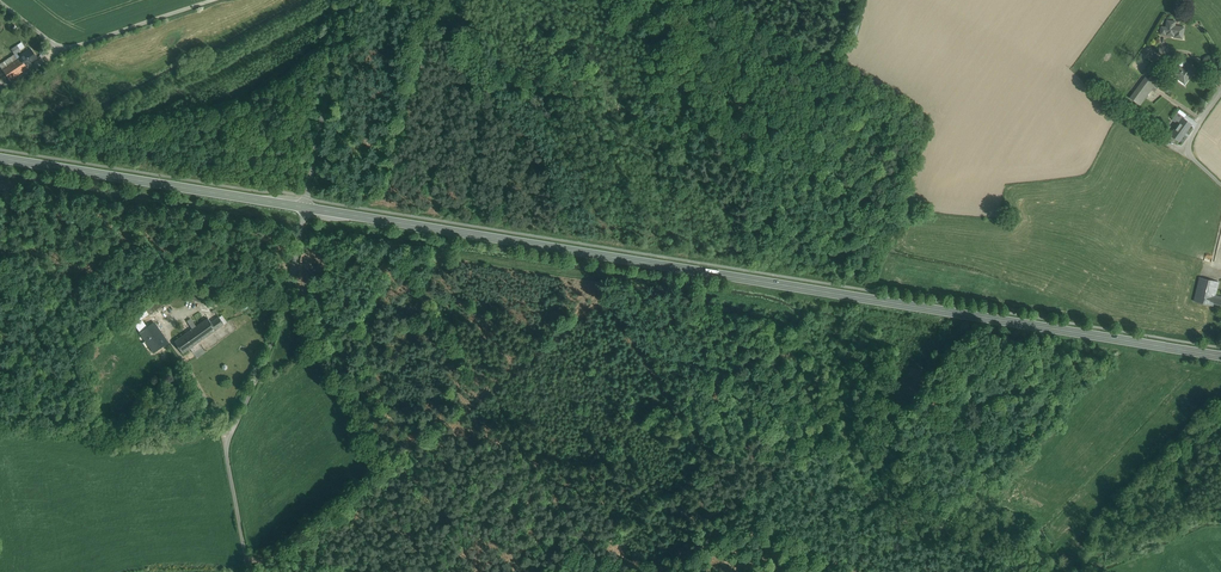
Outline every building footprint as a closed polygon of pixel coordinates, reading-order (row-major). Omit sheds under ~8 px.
[(1175,21),(1167,20),(1165,27),(1161,26),(1160,34),(1165,35),(1165,33),(1183,36),(1184,27),(1175,25),(1175,21)] [(11,50),(15,54),(20,51),(17,46),(11,50)] [(19,57),(26,66),(37,58),(31,49),(19,57)] [(15,54),(11,50),(0,57),(0,65),(15,54)] [(18,59),(15,54),(0,65),(0,66),(3,70),(18,59)] [(9,80),(16,75),(27,68),(26,66),(19,57),(20,58),(18,59),(3,70),(9,80)] [(1182,64),(1181,67),(1178,65),(1173,73),(1179,77),(1178,78),(1178,79),(1183,82),(1187,76),(1189,77),(1195,68),(1186,62),(1184,65),(1182,64)] [(1163,80),(1153,73),(1148,79),(1147,81),(1154,86),(1157,88),(1163,80)] [(16,75),(9,80),(13,85),(20,81),(16,75)] [(1145,77),(1130,98),(1140,105),(1154,86),(1147,81),(1148,79),(1145,77)] [(1101,89),(1097,94),(1108,101),(1112,96),(1101,89)] [(1177,112),(1172,119),(1178,124),(1183,118),(1183,119),(1184,117),(1177,112)] [(1178,124),(1170,135),(1179,141),(1191,124),(1183,119),(1183,118),(1178,124)] [(1216,295),(1219,282),(1200,277),(1194,301),(1213,305),(1214,303),(1220,305),(1220,296),(1216,295)] [(187,293),(186,298),(203,303),(205,298),(187,293)] [(154,305),(146,311),(149,315),(169,300),(165,296),(154,305)] [(131,320),(140,332),(147,328),(138,315),(131,320)] [(190,348),(198,342),(224,324),(219,317),(211,322),(207,318),(196,326),(192,329),(174,341),(182,353),(190,348)] [(187,321),(192,329),(196,326),(191,319),(187,321)] [(168,342),(154,323),(147,328),(140,332),(154,352),(168,342)] [(198,342),(190,348),(193,352),(201,347),(198,342)]
